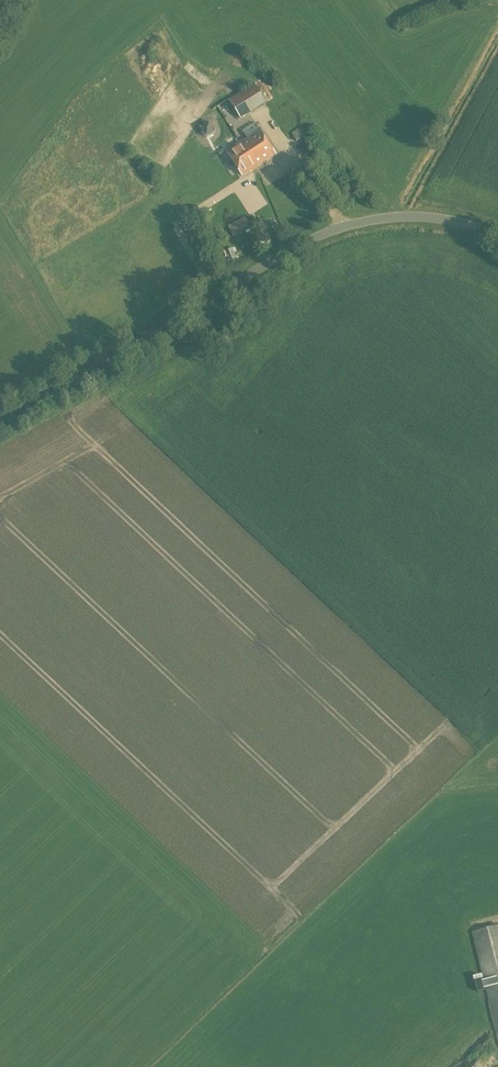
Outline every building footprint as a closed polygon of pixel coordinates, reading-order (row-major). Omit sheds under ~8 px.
[(241,119),(266,102),(254,83),(229,99),(241,119)] [(297,141),(307,135),(301,126),(291,132),(297,141)] [(261,130),(241,143),(240,142),(228,149),(229,151),(228,152),(243,175),(276,154),(261,130)] [(233,237),(250,229),(244,217),(228,225),(233,237)] [(471,932),(497,1043),(497,925),(471,932)]
